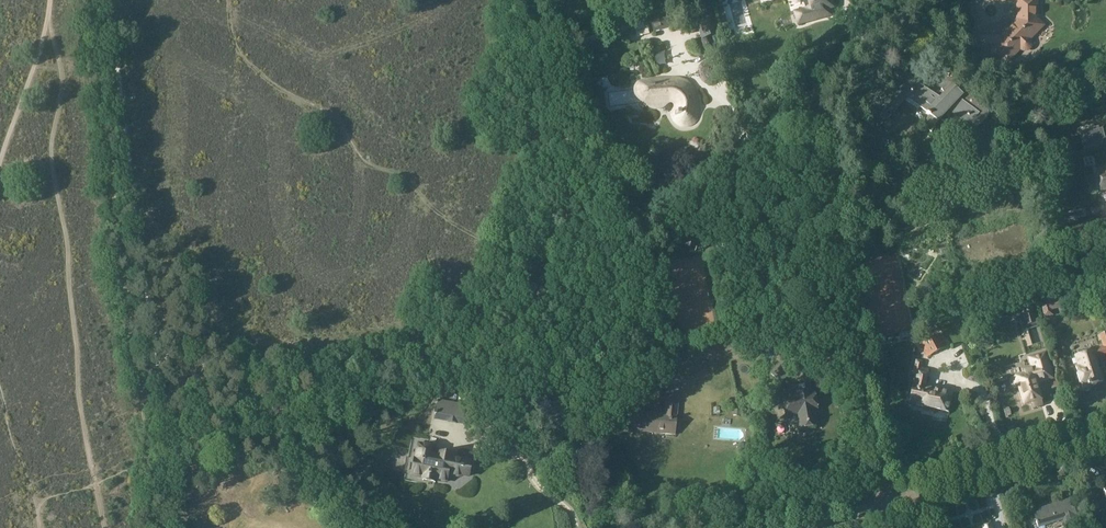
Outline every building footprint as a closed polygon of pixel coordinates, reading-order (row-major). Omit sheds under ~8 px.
[(811,7),(794,12),(797,26),(831,15),(830,11),(835,10),(832,0),(809,0),(811,7)] [(1039,0),(1016,0),(1016,19),(1000,36),(977,36),(977,59),(1000,58),(1007,65),(1020,51),(1022,52),(1024,52),(1027,52),(1030,51),(1032,49),(1033,47),(1033,44),(1032,41),(1032,40),(1046,26),(1039,19),(1039,0)] [(696,23),(699,31),(700,31),(703,39),(720,34),(715,17),(714,17),(710,4),(701,7),(705,20),(696,23)] [(610,24),(608,13),(599,15),(602,26),(610,24)] [(653,32),(670,27),(666,13),(649,18),(653,32)] [(649,80),(646,81),(649,110),(652,110),(657,111),(660,110),(664,109),(666,107),(669,105),(670,105),(672,105),(673,105),(673,107),(673,109),(673,110),(671,112),(671,114),(671,116),(672,119),(674,122),(676,124),(679,126),(683,128),(686,128),(690,127),(694,125),(696,123),(699,118),(700,115),(699,109),(699,100),(697,94),(695,90),(692,85),(688,81),(682,79),(677,77),(670,77),(661,78),(652,79),(649,80)] [(885,110),(879,116),(886,121),(907,98),(907,99),(906,101),(918,110),(920,108),(929,115),(922,127),(931,132),(937,121),(948,110),(975,130),(990,114),(966,91),(962,95),(952,85),(939,99),(935,96),(916,82),(915,81),(886,111),(885,110)] [(1105,144),(1105,133),(1104,127),(1088,131),(1079,134),(1080,138),(1080,141),(1082,148),(1083,151),(1094,148),(1105,144)] [(1100,190),(1105,189),(1105,173),(1104,171),(1096,172),(1098,181),(1097,181),(1095,183),(1096,189),(1098,190),(1100,190)] [(719,251),(717,243),(704,247),(706,255),(719,251)] [(1053,316),(1052,310),(1050,301),(1041,303),(1044,318),(1053,316)] [(1038,324),(1032,305),(1019,309),(1020,313),(1017,314),(1023,332),(1038,327),(1037,325),(1038,324)] [(760,319),(763,341),(774,339),(771,318),(760,319)] [(755,342),(750,321),(738,324),(740,333),(746,331),(749,343),(755,342)] [(1097,335),(1099,340),(1100,340),(1102,347),(1075,355),(1078,365),(1075,366),(1083,391),(1090,388),(1089,385),(1102,381),(1099,372),(1098,372),(1095,363),(1097,362),(1095,355),(1105,352),(1105,356),(1105,333),(1097,335)] [(946,348),(938,334),(919,345),(927,358),(946,348)] [(1025,375),(1011,380),(1014,389),(1019,388),(1024,404),(1032,402),(1033,407),(1042,404),(1035,382),(1052,377),(1044,354),(1029,358),(1032,367),(1023,370),(1025,375)] [(921,368),(923,362),(916,360),(913,375),(915,376),(909,400),(917,401),(916,405),(924,407),(925,410),(934,412),(936,409),(948,412),(953,393),(925,387),(929,369),(921,368)] [(796,417),(799,429),(819,426),(816,413),(819,413),(815,391),(812,392),(811,383),(791,386),(792,395),(782,397),(787,419),(796,417)] [(543,405),(550,401),(544,391),(537,396),(543,405)] [(438,400),(435,420),(470,426),(474,407),(438,400)] [(631,431),(675,435),(679,402),(667,401),(665,415),(633,412),(631,431)] [(414,458),(410,477),(421,479),(437,482),(447,484),(449,476),(462,479),(462,477),(470,479),(473,463),(465,461),(465,459),(453,457),(454,454),(436,451),(437,446),(418,442),(415,458),(414,458)] [(1034,511),(1039,527),(1048,527),(1047,526),(1062,521),(1064,527),(1079,527),(1070,500),(1034,511)]
